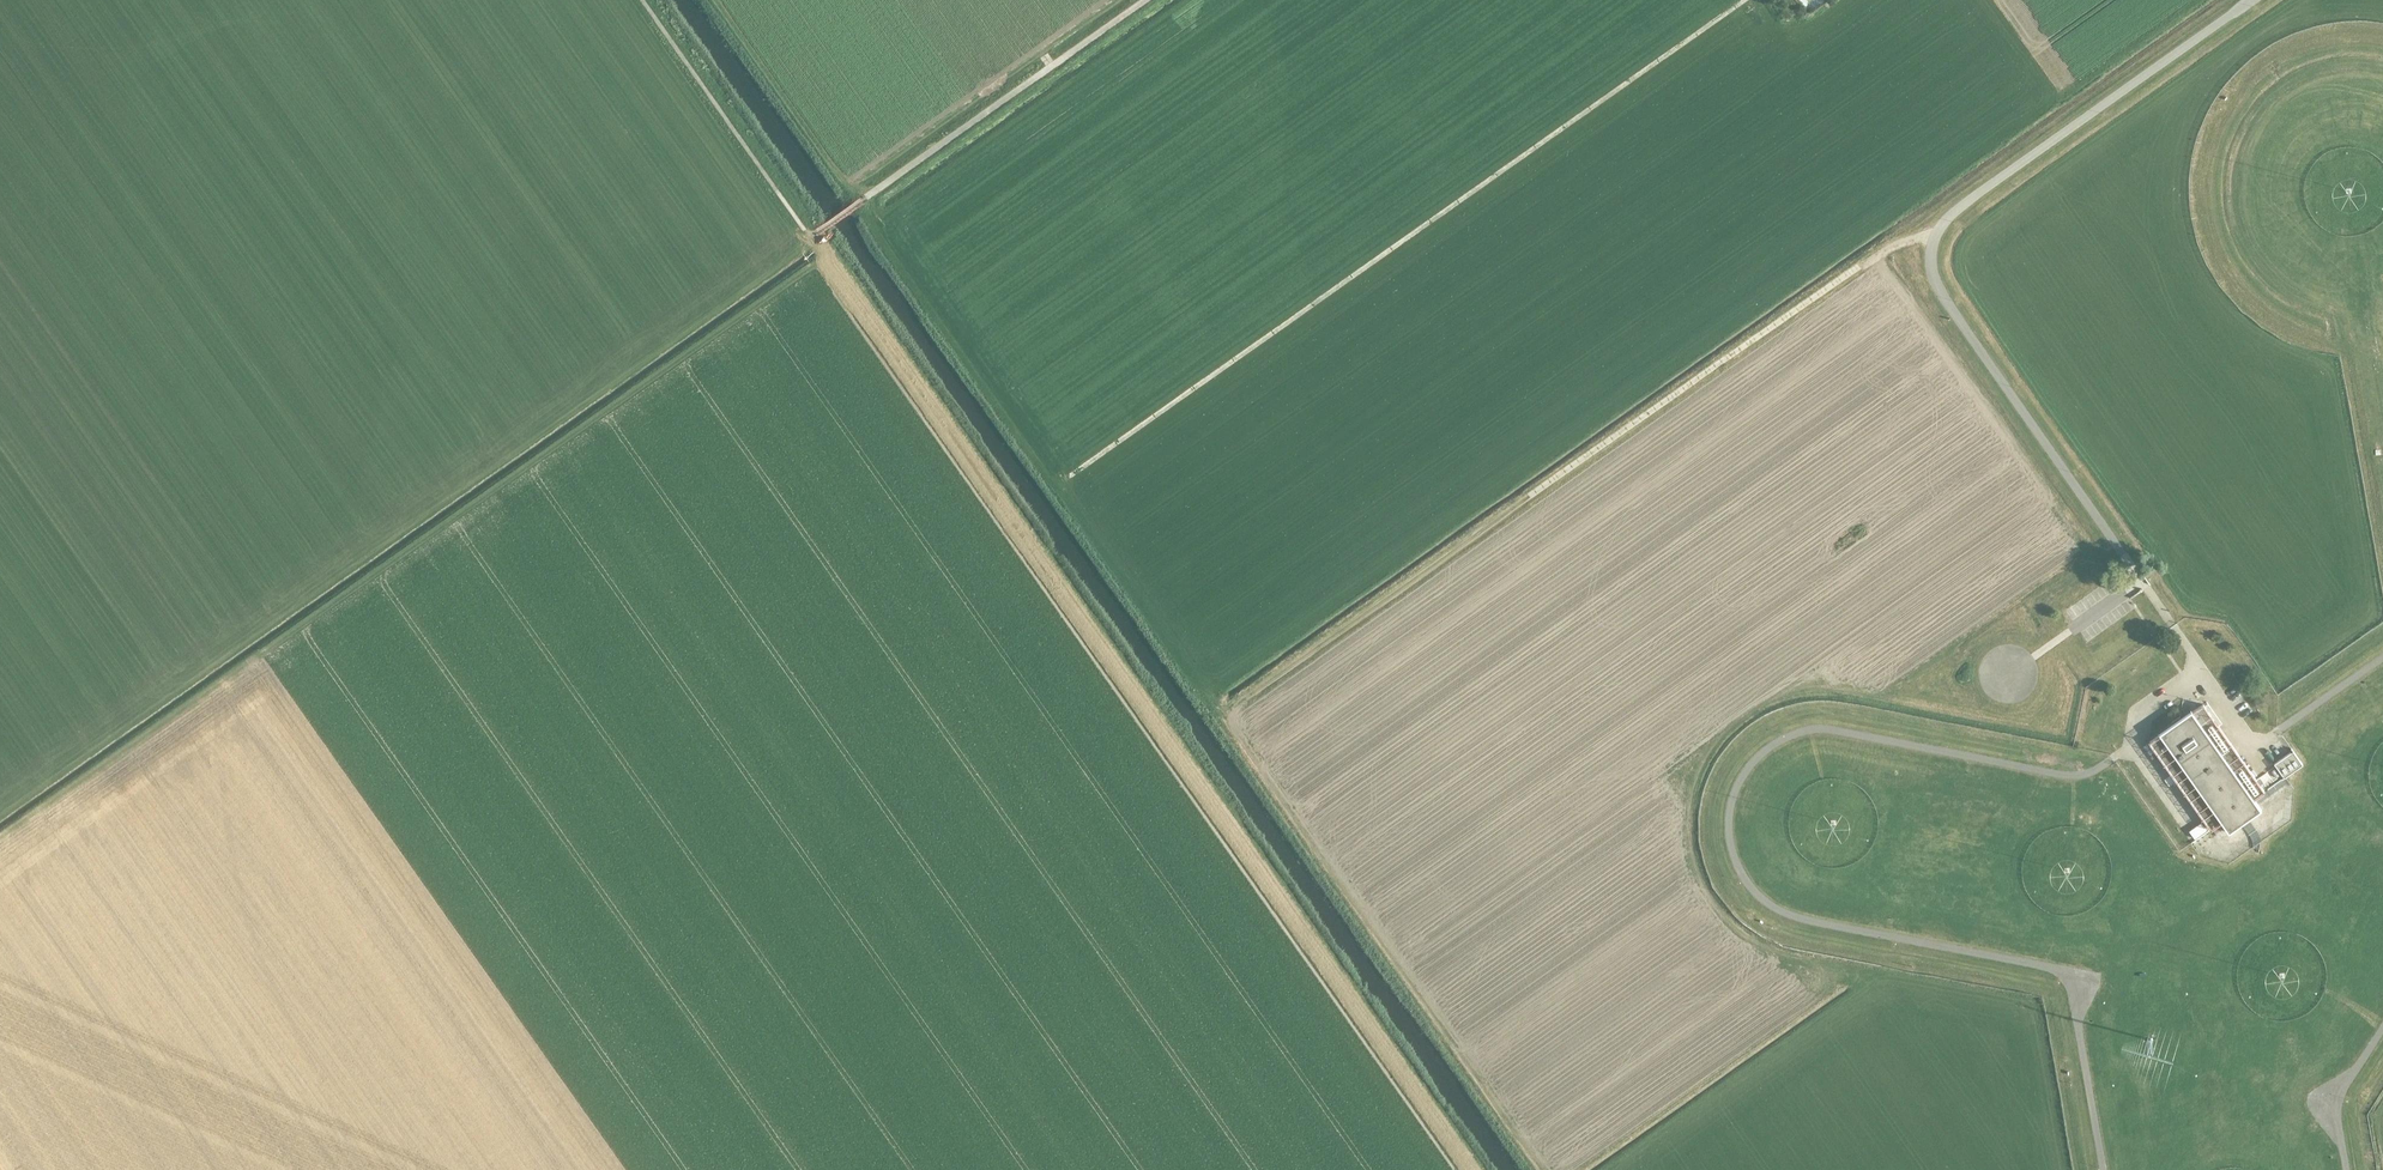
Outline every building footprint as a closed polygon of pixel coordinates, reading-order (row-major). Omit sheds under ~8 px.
[(2203,704),(2192,712),(2179,721),(2177,719),(2172,722),(2174,725),(2149,742),(2211,829),(2221,822),(2229,832),(2262,809),(2254,799),(2265,791),(2203,704)] [(2274,764),(2284,778),(2303,764),(2293,750),(2274,764)] [(2221,829),(2204,839),(2209,846),(2225,837),(2221,829)]
